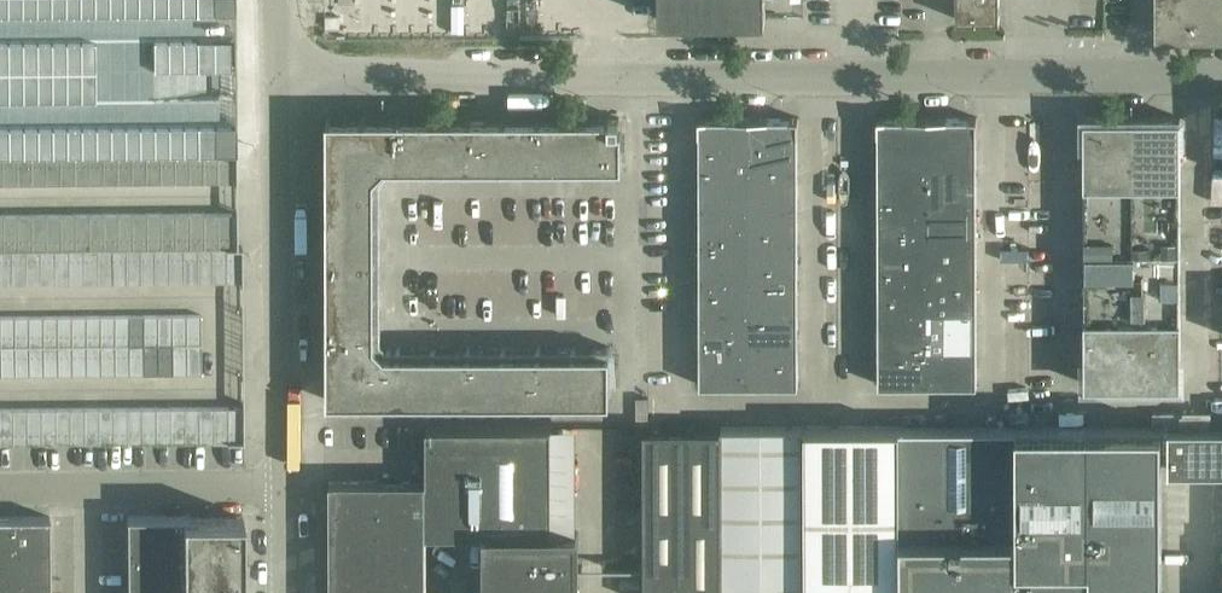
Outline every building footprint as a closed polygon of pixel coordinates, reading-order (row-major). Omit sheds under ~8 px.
[(235,9),(235,5),(235,0),(0,0),(0,11),(235,9)] [(659,19),(711,19),(711,24),(730,24),(730,19),(765,19),(765,0),(659,0),(659,19)] [(956,19),(999,18),(999,0),(956,0),(956,19)] [(1165,8),(1160,8),(1160,10),(1164,10),(1165,32),(1210,32),(1221,32),(1221,0),(1165,0),(1165,8)] [(0,38),(0,97),(153,95),(153,65),(230,65),(230,36),(0,38)] [(1132,116),(1083,116),(1084,182),(1132,182),(1132,116)] [(1180,116),(1132,116),(1132,182),(1180,182),(1180,116)] [(748,117),(698,117),(698,132),(699,132),(699,165),(748,165),(748,117)] [(798,117),(748,117),(748,165),(797,165),(797,132),(798,132),(798,117)] [(927,117),(877,117),(877,132),(878,132),(878,165),(927,165),(927,117)] [(976,117),(927,117),(927,165),(976,165),(976,131),(976,117)] [(332,118),(328,118),(328,122),(329,122),(329,137),(329,152),(328,152),(329,401),(612,400),(611,347),(389,348),(382,341),(382,179),(389,172),(623,171),(623,128),(621,128),(621,118),(362,118),(362,119),(347,119),(332,119),(332,118)] [(0,123),(0,152),(236,150),(236,126),(236,121),(0,123)] [(131,152),(117,153),(117,182),(131,181),(131,152)] [(145,152),(131,152),(131,181),(145,181),(145,152)] [(160,152),(145,152),(145,181),(160,181),(160,152)] [(174,152),(160,152),(160,181),(174,181),(174,152)] [(188,152),(174,152),(174,181),(188,181),(188,152)] [(203,152),(188,152),(188,181),(203,181),(203,152)] [(217,152),(203,152),(203,181),(217,181),(217,152)] [(231,152),(217,152),(217,181),(231,181),(231,152)] [(16,153),(2,154),(2,183),(17,182),(16,153)] [(31,153),(16,153),(17,182),(31,182),(31,153)] [(45,153),(31,153),(31,182),(45,182),(45,153)] [(59,153),(45,153),(45,182),(59,182),(59,153)] [(74,153),(59,153),(59,182),(74,182),(74,153)] [(88,153),(74,153),(74,182),(88,182),(88,153)] [(102,153),(88,153),(88,182),(102,182),(102,153)] [(117,153),(102,153),(102,182),(117,182),(117,153)] [(748,165),(699,165),(699,202),(748,202),(748,165)] [(797,165),(748,165),(748,202),(797,202),(797,165)] [(927,165),(878,165),(878,202),(927,201),(927,165)] [(976,165),(927,165),(927,201),(976,201),(976,165)] [(1132,182),(1084,182),(1084,215),(1132,216),(1132,182)] [(1180,182),(1132,182),(1132,216),(1180,216),(1180,182)] [(927,201),(878,202),(878,238),(927,238),(927,201)] [(976,201),(927,201),(927,238),(976,238),(976,201)] [(748,202),(699,202),(699,238),(748,238),(748,202)] [(797,202),(748,202),(748,238),(797,238),(797,202)] [(217,211),(203,212),(203,245),(218,245),(217,211)] [(232,211),(217,211),(218,245),(232,245),(232,211)] [(117,212),(103,213),(103,246),(118,246),(117,212)] [(132,212),(117,212),(118,246),(132,246),(132,212)] [(146,212),(132,212),(132,246),(146,246),(146,212)] [(160,212),(146,212),(146,246),(160,246),(160,212)] [(174,212),(160,212),(160,246),(175,246),(174,212)] [(189,212),(174,212),(175,246),(189,246),(189,212)] [(203,212),(189,212),(189,246),(203,245),(203,212)] [(17,213),(3,213),(3,247),(17,247),(17,213)] [(31,213),(17,213),(17,247),(32,247),(31,213)] [(46,213),(31,213),(32,247),(46,247),(46,213)] [(60,213),(46,213),(46,247),(60,247),(60,213)] [(74,213),(60,213),(60,247),(75,247),(74,213)] [(89,213),(74,213),(75,247),(89,246),(89,213)] [(103,213),(89,213),(89,246),(103,246),(103,213)] [(1132,216),(1084,215),(1084,249),(1132,249),(1132,216)] [(1180,216),(1132,216),(1132,249),(1180,250),(1180,216)] [(748,238),(699,238),(699,275),(748,275),(748,238)] [(797,238),(748,238),(748,275),(798,275),(797,238)] [(927,238),(878,238),(878,275),(927,274),(927,238)] [(976,238),(927,238),(927,274),(976,274),(976,238)] [(197,246),(183,247),(183,280),(197,280),(197,246)] [(212,246),(197,246),(197,280),(212,280),(212,246)] [(226,246),(212,246),(212,280),(226,280),(226,246)] [(237,246),(226,246),(226,280),(239,280),(240,280),(240,246),(237,246)] [(97,247),(83,248),(83,281),(97,281),(97,247)] [(111,247),(97,247),(97,281),(111,281),(111,247)] [(126,247),(111,247),(111,281),(126,281),(126,247)] [(140,247),(126,247),(126,281),(140,281),(140,247)] [(154,247),(140,247),(140,281),(154,281),(154,247)] [(169,247),(154,247),(154,281),(169,280),(169,247)] [(183,247),(169,247),(169,280),(183,280),(183,247)] [(0,248),(0,282),(11,282),(11,248),(0,248)] [(25,248),(11,248),(11,282),(25,282),(25,248)] [(40,248),(25,248),(25,282),(40,282),(40,248)] [(54,248),(40,248),(40,282),(54,282),(54,248)] [(68,248),(54,248),(54,282),(68,281),(68,248)] [(83,248),(68,248),(68,281),(83,281),(83,248)] [(1132,249),(1084,249),(1084,283),(1132,283),(1132,249)] [(1180,250),(1132,249),(1132,283),(1180,283),(1180,250)] [(927,274),(878,275),(878,311),(927,311),(927,274)] [(976,274),(927,274),(927,311),(976,311),(976,274)] [(748,275),(699,275),(699,311),(749,311),(748,275)] [(798,275),(748,275),(749,311),(798,311),(798,275)] [(1132,283),(1084,283),(1084,317),(1132,317),(1132,283)] [(1180,283),(1132,283),(1132,317),(1180,317),(1180,283)] [(749,311),(699,311),(699,348),(749,348),(749,311)] [(798,311),(749,311),(749,348),(798,348),(798,311)] [(927,311),(878,311),(878,348),(927,347),(927,311)] [(976,311),(927,311),(927,347),(976,347),(976,311)] [(115,314),(100,315),(101,344),(115,344),(115,314)] [(129,314),(115,314),(115,344),(129,344),(129,314)] [(143,314),(129,314),(129,344),(144,344),(143,314)] [(158,314),(143,314),(144,344),(158,343),(158,314)] [(172,314),(158,314),(158,343),(172,343),(172,314)] [(186,314),(172,314),(172,343),(187,343),(186,314)] [(201,314),(186,314),(187,343),(201,343),(201,314)] [(0,315),(0,321),(0,345),(15,345),(14,315),(0,315)] [(29,315),(14,315),(15,345),(29,345),(29,315)] [(43,315),(29,315),(29,345),(43,344),(43,315)] [(57,315),(43,315),(43,344),(58,344),(57,315)] [(72,315),(57,315),(58,344),(72,344),(72,315)] [(86,315),(72,315),(72,344),(86,344),(86,315)] [(100,315),(86,315),(86,344),(101,344),(100,315)] [(1132,317),(1084,317),(1084,384),(1133,383),(1132,317)] [(1180,317),(1132,317),(1133,383),(1181,383),(1180,317)] [(158,343),(144,344),(144,373),(158,373),(158,343)] [(172,343),(158,343),(158,373),(173,373),(172,343)] [(187,343),(172,343),(173,373),(187,373),(187,343)] [(201,343),(187,343),(187,373),(201,372),(201,343)] [(43,344),(29,345),(29,374),(44,374),(43,344)] [(58,344),(43,344),(44,374),(58,374),(58,344)] [(72,344),(58,344),(58,374),(72,374),(72,344)] [(86,344),(72,344),(72,374),(87,373),(86,344)] [(101,344),(86,344),(87,373),(101,373),(101,344)] [(115,344),(101,344),(101,373),(115,373),(115,344)] [(129,344),(115,344),(115,373),(130,373),(129,344)] [(144,344),(129,344),(130,373),(144,373),(144,344)] [(15,345),(0,345),(1,374),(15,374),(15,345)] [(29,345),(15,345),(15,374),(29,374),(29,345)] [(927,347),(878,348),(878,384),(927,384),(927,347)] [(976,347),(927,347),(927,384),(976,384),(976,347)] [(749,348),(699,348),(700,384),(749,384),(749,348)] [(798,348),(749,348),(749,384),(798,384),(798,348)] [(638,397),(638,424),(649,424),(649,397),(638,397)] [(242,439),(241,405),(240,405),(227,406),(227,439),(242,439)] [(113,440),(112,406),(98,407),(98,440),(113,440)] [(127,440),(127,406),(112,406),(113,440),(127,440)] [(141,440),(141,406),(127,406),(127,440),(141,440)] [(156,440),(155,406),(141,406),(141,440),(156,440)] [(170,440),(170,406),(155,406),(156,440),(170,440)] [(184,440),(184,406),(170,406),(170,440),(184,440)] [(199,440),(198,406),(184,406),(184,440),(199,440)] [(213,439),(213,406),(198,406),(199,440),(213,439)] [(227,439),(227,406),(213,406),(213,439),(227,439)] [(12,407),(0,407),(0,441),(12,441),(12,407)] [(27,441),(26,407),(12,407),(12,441),(27,441)] [(41,441),(41,407),(26,407),(27,441),(41,441)] [(55,441),(55,407),(41,407),(41,441),(55,441)] [(70,441),(69,407),(55,407),(55,441),(70,441)] [(84,440),(84,407),(69,407),(70,441),(84,440)] [(98,440),(98,407),(84,407),(84,440),(98,440)] [(721,428),(721,592),(803,592),(803,425),(721,426),(721,428)] [(805,592),(897,592),(897,426),(897,425),(805,425),(805,592)] [(1162,592),(1161,425),(1089,426),(1089,592),(1162,592)] [(426,426),(426,480),(428,480),(428,533),(488,533),(552,532),(552,426),(426,426)] [(1015,426),(897,426),(897,592),(1016,592),(1015,426)] [(1089,592),(1089,426),(1015,426),(1016,592),(1089,592)] [(1168,426),(1169,469),(1221,469),(1221,426),(1168,426)] [(643,429),(644,592),(721,592),(721,428),(643,429)] [(426,480),(331,481),(332,592),(428,592),(428,533),(428,480),(426,480)] [(128,516),(129,592),(245,592),(244,515),(128,516)] [(0,518),(0,545),(51,545),(51,517),(0,518)] [(488,533),(488,592),(577,592),(577,532),(552,532),(488,533)] [(0,545),(0,575),(52,575),(51,545),(0,545)] [(0,575),(0,592),(52,592),(52,575),(0,575)]
